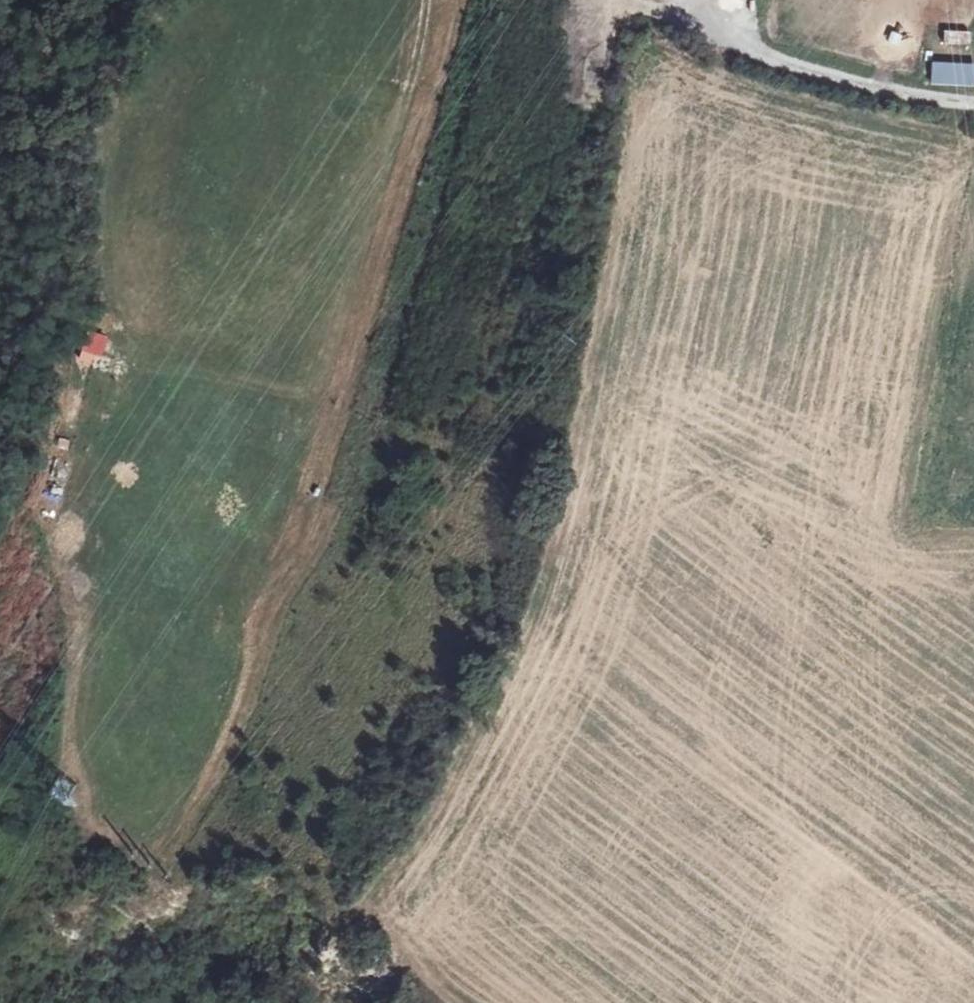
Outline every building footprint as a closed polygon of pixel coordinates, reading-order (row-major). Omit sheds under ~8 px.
[(94,365),(106,336),(85,327),(73,356),(94,365)]
